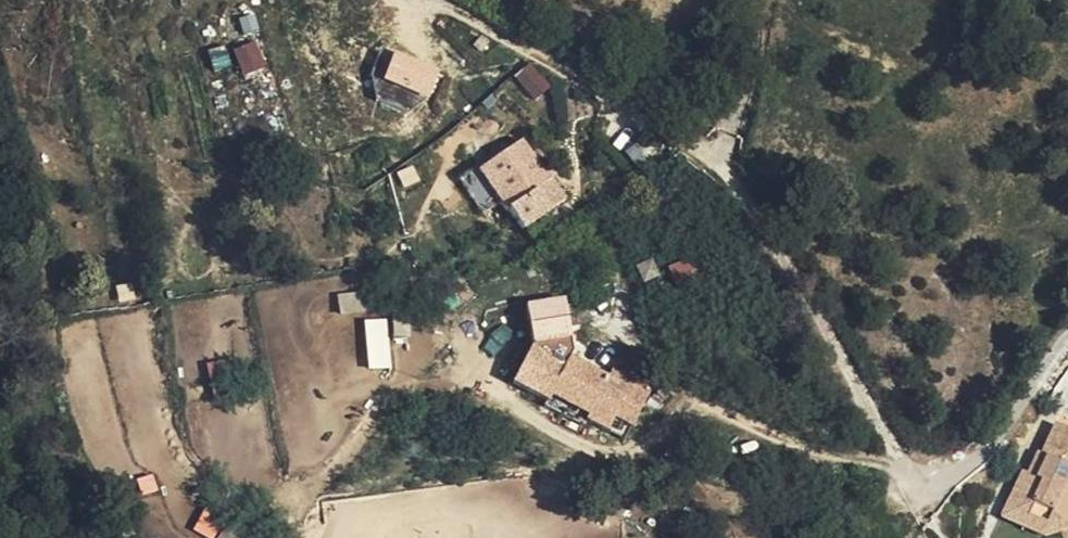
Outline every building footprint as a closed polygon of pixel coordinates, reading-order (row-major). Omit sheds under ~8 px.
[(244,75),(267,64),(254,38),(232,49),(244,75)] [(376,95),(419,113),(439,67),(395,49),(376,95)] [(464,173),(490,211),(536,184),(508,147),(464,173)] [(503,230),(550,203),(536,184),(490,211),(503,230)] [(690,256),(668,264),(676,284),(698,276),(690,256)] [(644,281),(659,275),(652,258),(637,264),(644,281)] [(360,291),(339,292),(340,313),(361,312),(360,291)] [(390,367),(387,318),(365,319),(368,368),(390,367)] [(626,440),(643,391),(646,383),(598,367),(595,375),(554,361),(557,352),(552,341),(514,350),(498,395),(537,409),(536,415),(571,429),(580,432),(582,426),(626,440)] [(210,381),(228,377),(224,359),(206,363),(210,381)] [(995,511),(1019,526),(1027,514),(1039,522),(1037,526),(1053,536),(1067,508),(1067,446),(1044,433),(1031,459),(1038,464),(1029,479),(1021,475),(1016,472),(995,511)] [(1031,459),(1021,475),(1029,479),(1038,464),(1031,459)] [(155,472),(134,478),(140,498),(161,491),(155,472)] [(210,537),(215,537),(224,517),(201,508),(192,531),(210,537)] [(995,511),(987,524),(1013,537),(1051,537),(1053,536),(1037,526),(1039,522),(1027,514),(1019,526),(995,511)]
